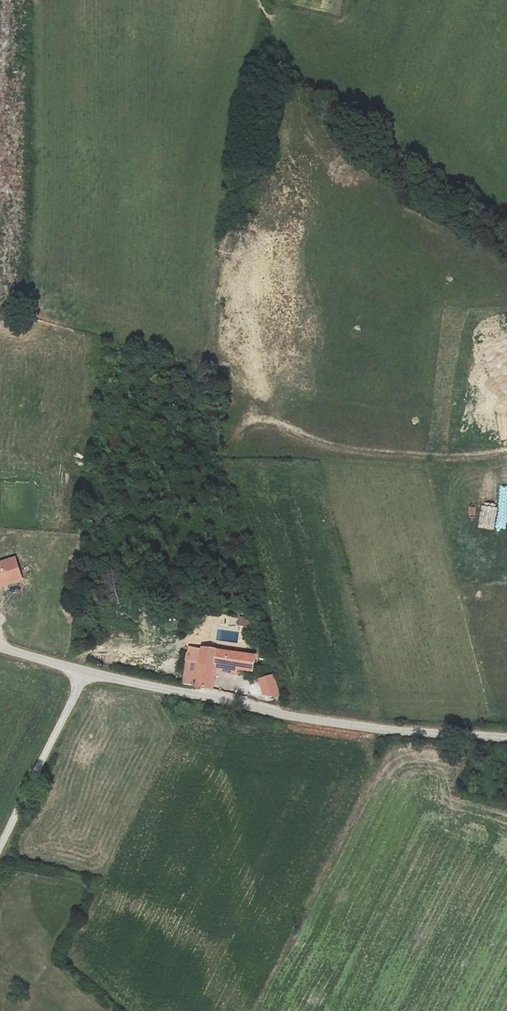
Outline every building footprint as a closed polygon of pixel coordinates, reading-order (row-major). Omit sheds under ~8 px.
[(21,578),(15,557),(0,562),(0,584),(21,578)] [(199,663),(201,649),(191,648),(190,662),(199,663)] [(250,656),(201,649),(199,663),(196,687),(209,689),(211,670),(232,673),(233,668),(249,670),(250,656)]
